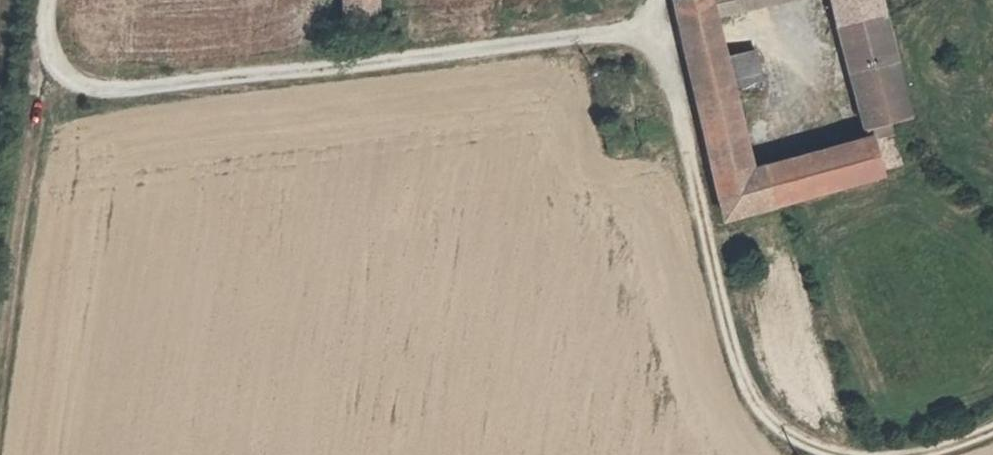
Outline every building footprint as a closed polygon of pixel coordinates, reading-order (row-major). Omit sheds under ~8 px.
[(344,26),(377,25),(376,0),(343,0),(344,26)] [(695,89),(730,80),(724,56),(714,14),(711,0),(675,0),(695,89)] [(695,89),(724,218),(883,174),(881,169),(900,165),(889,120),(910,115),(880,0),(831,0),(866,136),(751,168),(732,86),(762,80),(754,49),(724,56),(730,80),(695,89)] [(714,14),(738,9),(736,0),(711,0),(714,14)] [(766,0),(736,0),(738,9),(766,2),(766,0)]
